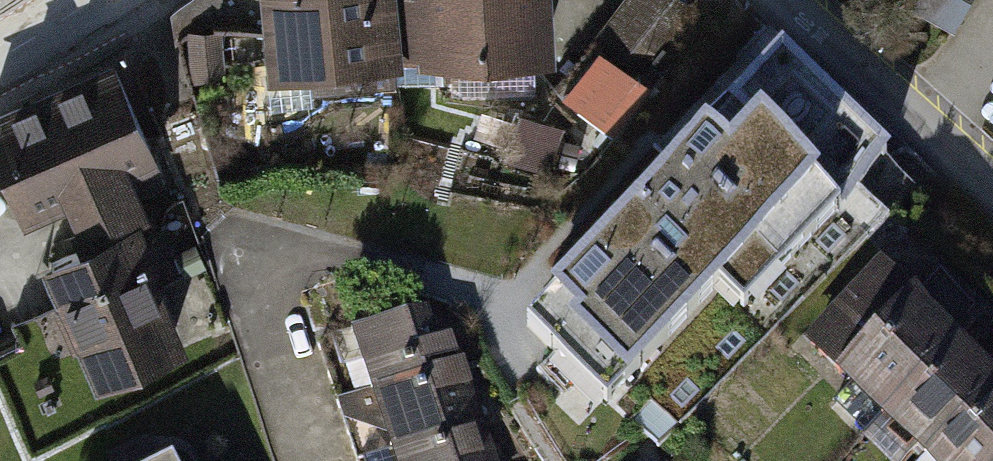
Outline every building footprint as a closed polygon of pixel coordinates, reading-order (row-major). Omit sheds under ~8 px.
[(263,84),(397,75),(392,0),(258,0),(263,84)] [(413,69),(551,63),(548,0),(411,0),(413,69)] [(632,46),(665,0),(622,0),(603,26),(632,46)] [(599,37),(563,91),(610,123),(646,69),(599,37)] [(0,107),(0,168),(30,235),(159,178),(106,60),(0,107)] [(777,67),(532,330),(642,432),(887,169),(882,164),(777,67)] [(128,225),(33,266),(85,386),(180,345),(128,225)] [(924,317),(872,267),(795,345),(846,396),(924,317)] [(333,340),(353,400),(466,362),(446,303),(333,340)] [(976,368),(924,317),(846,396),(898,447),(976,368)] [(353,400),(373,459),(486,422),(466,362),(353,400)] [(976,368),(898,447),(912,460),(986,460),(992,453),(992,385),(976,368)] [(374,460),(499,460),(486,422),(373,459),(374,460)]
